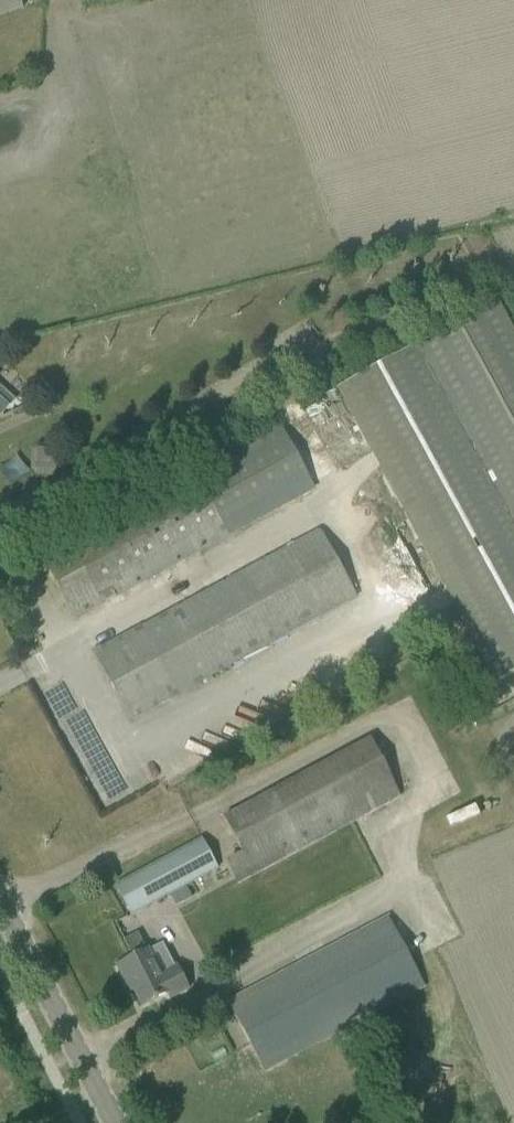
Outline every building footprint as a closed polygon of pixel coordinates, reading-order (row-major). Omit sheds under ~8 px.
[(497,684),(513,674),(513,335),(497,303),(337,390),(497,684)] [(1,416),(14,401),(0,388),(0,415),(1,416)] [(76,618),(242,528),(314,489),(278,423),(40,553),(76,618)] [(354,589),(344,572),(319,530),(288,546),(121,639),(100,650),(99,648),(93,651),(131,719),(159,704),(325,613),(334,608),(356,595),(353,590),(354,589)] [(224,818),(242,854),(228,862),(239,883),(399,796),(369,739),(224,818)] [(114,886),(131,915),(150,905),(170,894),(185,886),(218,869),(202,839),(134,875),(114,886)] [(185,886),(170,894),(176,906),(191,898),(185,886)] [(228,1003),(264,1071),(283,1061),(423,986),(388,918),(247,993),(228,1003)] [(117,966),(131,993),(135,991),(143,1006),(167,993),(170,999),(188,989),(176,965),(159,974),(138,933),(124,940),(133,958),(117,966)]
